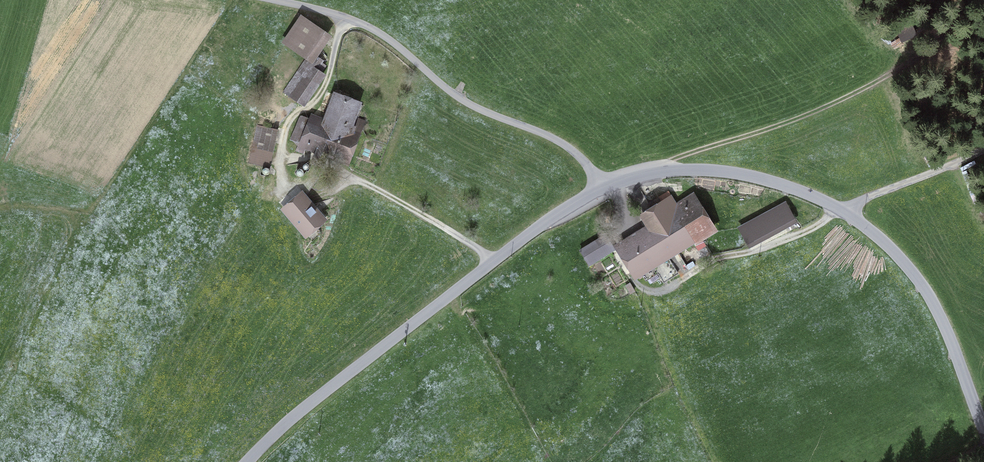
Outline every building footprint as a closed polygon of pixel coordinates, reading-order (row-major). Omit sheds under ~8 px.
[(302,20),(287,42),(308,56),(311,53),(323,34),(302,20)] [(322,61),(311,53),(308,56),(285,90),(304,103),(324,74),(316,69),(317,68),(321,71),(324,66),(320,64),(322,61)] [(330,121),(312,115),(310,120),(301,116),(292,138),(300,141),(296,150),(304,153),(307,144),(318,148),(312,162),(323,166),(329,151),(347,158),(359,123),(363,124),(364,121),(350,116),(355,102),(339,96),(330,121)] [(257,126),(248,162),(269,167),(278,131),(257,126)] [(621,249),(638,277),(643,274),(647,281),(658,274),(663,282),(678,273),(669,258),(654,267),(651,262),(694,235),(698,240),(713,231),(691,195),(676,204),(668,192),(654,201),(654,200),(649,203),(652,209),(642,215),(651,230),(621,249)] [(286,210),(306,233),(322,220),(302,196),(286,210)] [(784,204),(740,228),(748,243),(793,219),(784,204)] [(581,251),(589,264),(614,249),(606,236),(581,251)]
